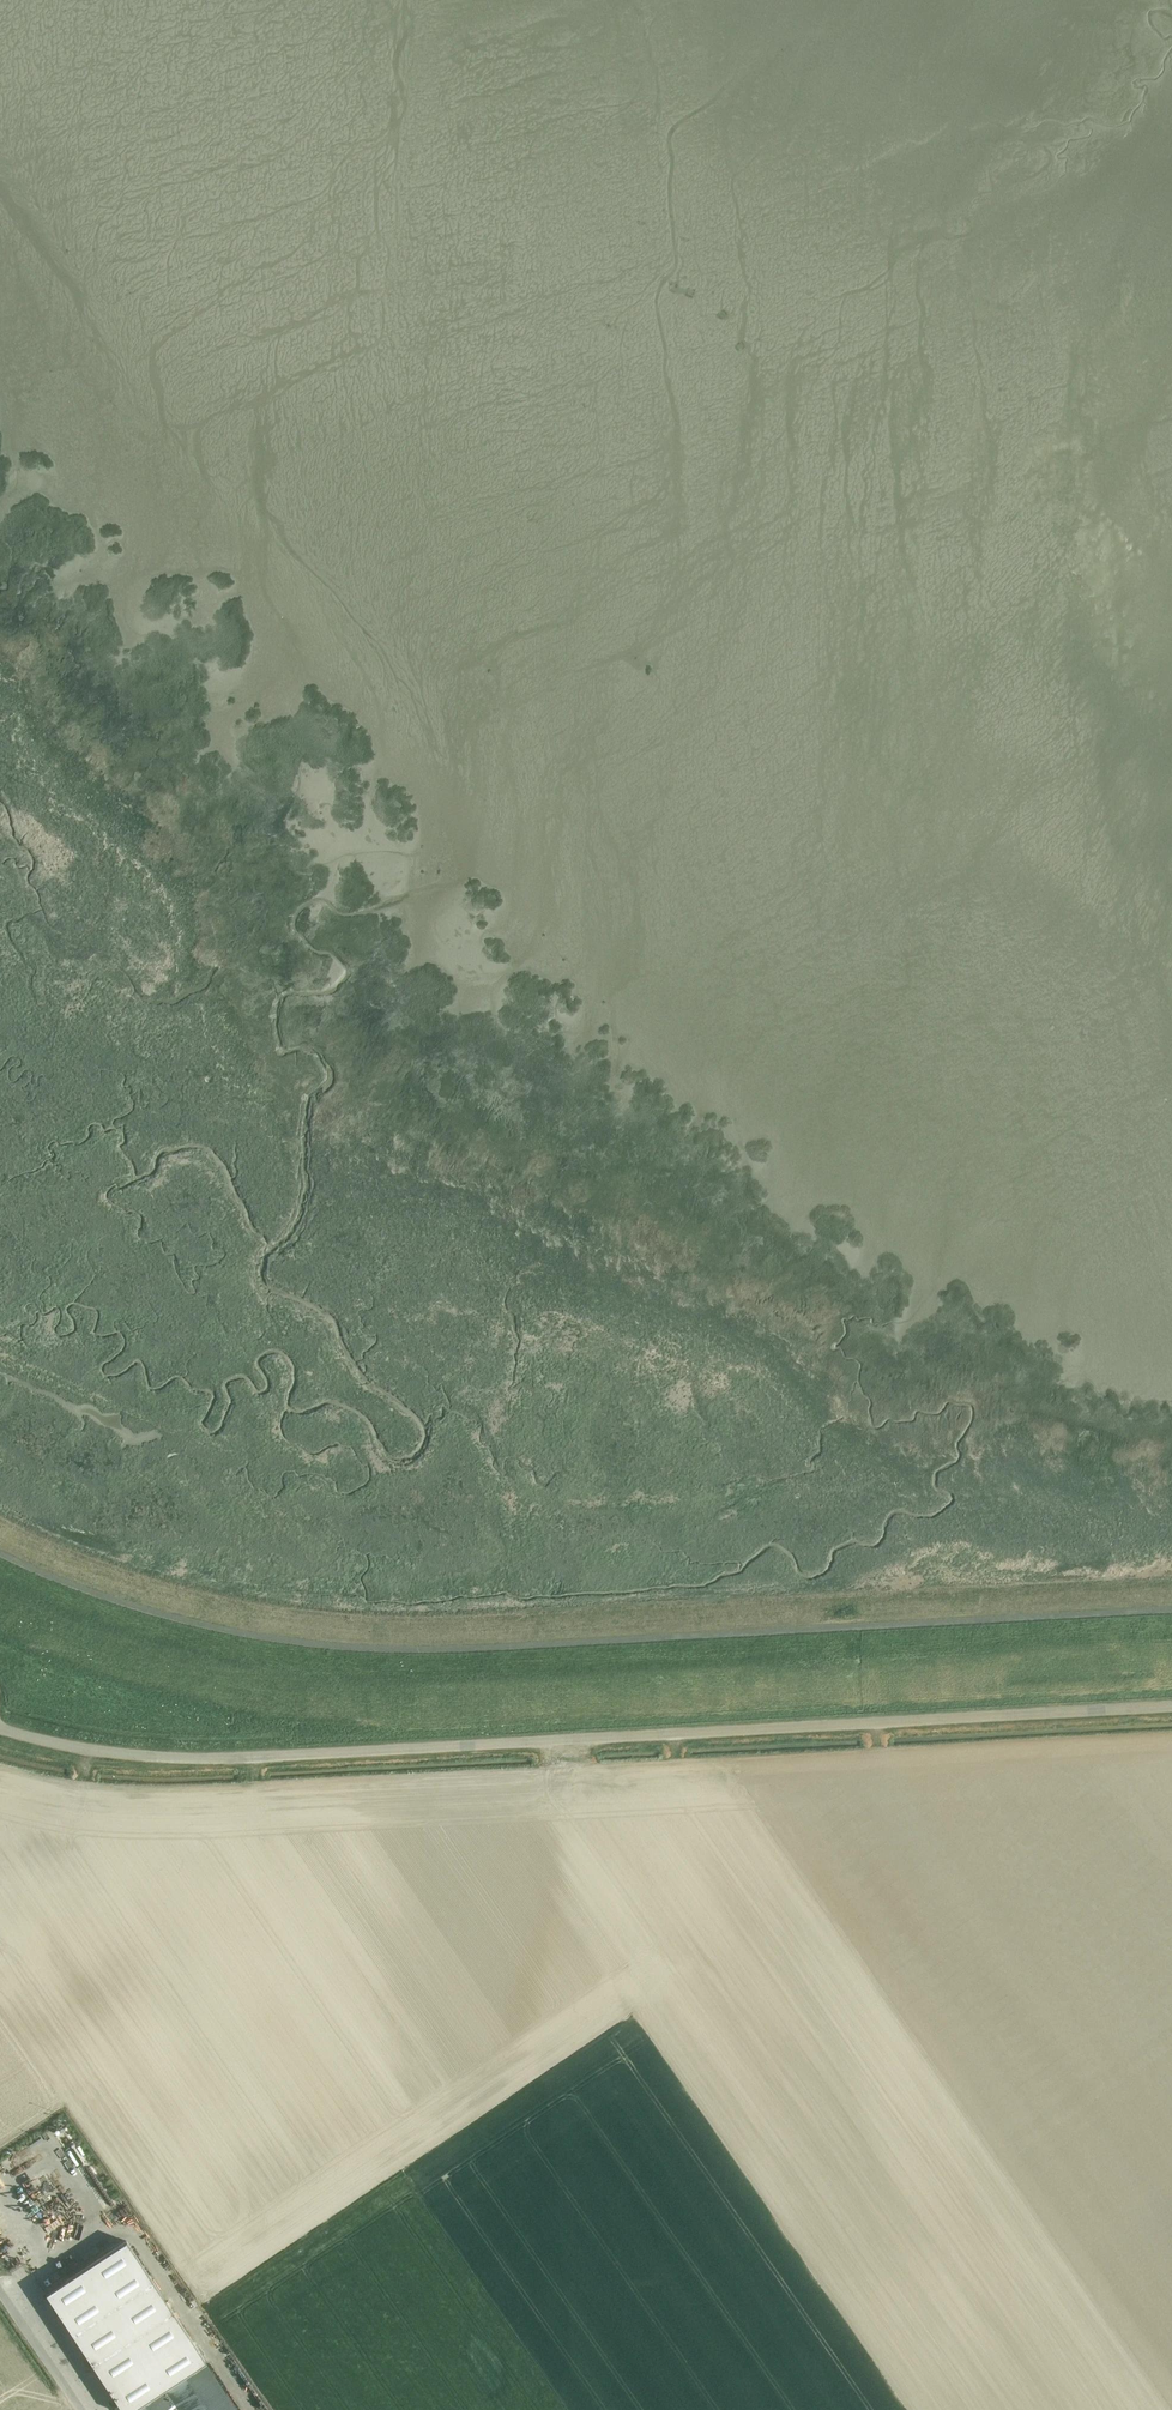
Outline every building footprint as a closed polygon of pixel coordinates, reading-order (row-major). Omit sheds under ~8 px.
[(45,2294),(121,2409),(236,2409),(125,2241),(45,2294)]
